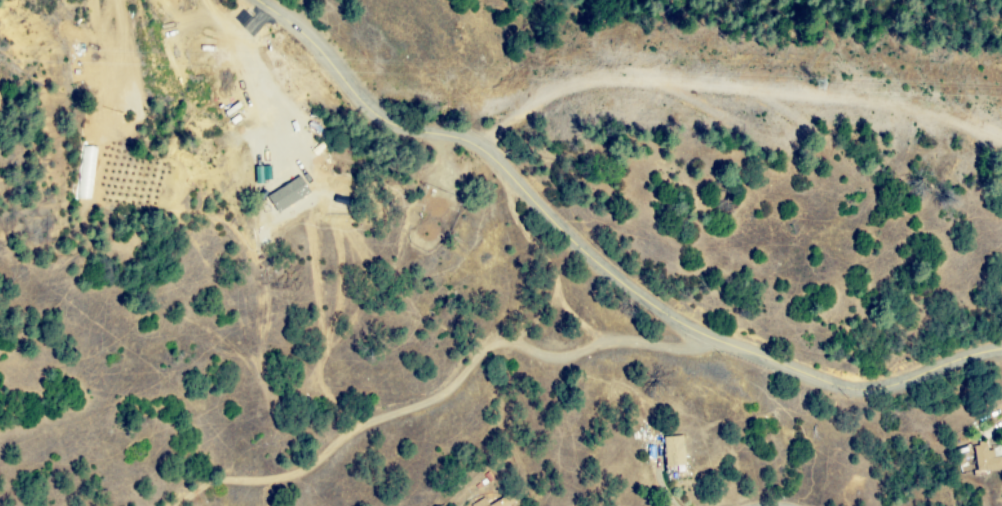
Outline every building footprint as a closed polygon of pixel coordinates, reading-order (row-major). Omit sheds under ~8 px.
[(684,466),(683,437),(663,438),(664,467),(684,466)] [(976,473),(1001,470),(1001,463),(1001,457),(989,458),(988,444),(973,445),(976,473)]
